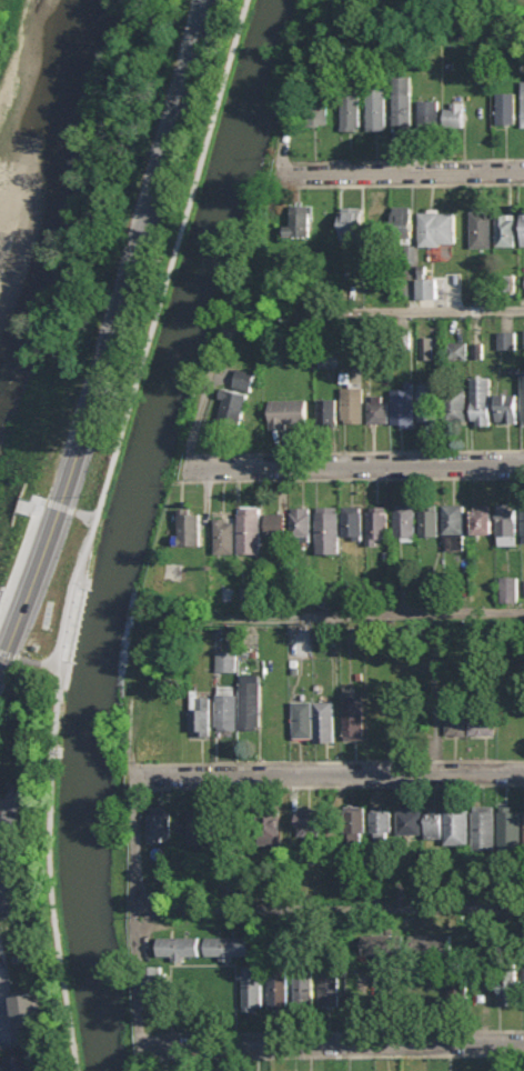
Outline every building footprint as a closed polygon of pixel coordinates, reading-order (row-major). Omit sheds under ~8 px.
[(393,124),(412,124),(412,77),(393,77),(393,124)] [(385,130),(385,86),(366,86),(366,130),(385,130)] [(515,124),(515,92),(495,92),(495,124),(515,124)] [(360,94),(341,94),(341,131),(360,131),(360,94)] [(326,96),(305,96),(305,126),(326,126),(326,96)] [(439,100),(417,100),(417,128),(439,128),(439,100)] [(464,127),(464,102),(444,102),(444,127),(464,127)] [(311,238),(311,206),(291,206),(291,216),(284,216),(284,237),(311,238)] [(363,238),(363,207),(341,207),(341,238),(363,238)] [(384,240),(384,207),(369,207),(369,240),(384,240)] [(411,207),(393,207),(393,242),(397,242),(397,261),(415,261),(415,244),(411,244),(411,207)] [(419,246),(454,246),(454,209),(419,209),(419,246)] [(470,247),(491,247),(491,210),(470,210),(470,247)] [(515,246),(515,214),(497,214),(497,246),(515,246)] [(436,279),(415,279),(415,299),(436,299),(436,279)] [(497,349),(515,349),(515,331),(497,331),(497,349)] [(421,358),(431,358),(431,337),(421,337),(421,358)] [(467,342),(446,342),(446,360),(467,360),(467,342)] [(233,386),(250,391),(255,373),(238,368),(233,386)] [(491,426),(491,376),(472,376),(472,426),(491,426)] [(393,426),(414,426),(414,382),(403,382),(403,391),(393,391),(393,426)] [(440,382),(419,382),(419,424),(440,424),(440,382)] [(363,422),(363,384),(342,384),(342,422),(363,422)] [(335,390),(318,390),(318,424),(335,424),(335,390)] [(244,421),(244,391),(221,391),(221,421),(244,421)] [(466,419),(466,391),(449,391),(449,419),(466,419)] [(516,393),(497,393),(497,422),(516,422),(516,393)] [(369,422),(389,422),(389,396),(369,396),(369,422)] [(309,400),(269,400),(269,428),(309,428),(309,400)] [(415,503),(395,503),(395,540),(415,540),(415,503)] [(439,503),(420,503),(420,537),(439,537),(439,503)] [(464,550),(464,503),(443,503),(443,550),(464,550)] [(492,503),(473,503),(473,533),(492,533),(492,503)] [(516,544),(516,503),(497,503),(497,544),(516,544)] [(238,506),(238,553),(260,553),(260,506),(238,506)] [(316,553),(339,553),(339,506),(316,506),(316,553)] [(363,506),(342,506),(342,540),(363,540),(363,506)] [(369,544),(387,544),(387,506),(369,506),(369,544)] [(291,508),(291,541),(311,541),(311,508),(291,508)] [(201,545),(201,509),(177,509),(177,545),(201,545)] [(265,512),(265,533),(285,533),(285,512),(265,512)] [(234,553),(234,517),(214,517),(214,553),(234,553)] [(517,577),(501,577),(500,602),(517,602),(517,577)] [(240,601),(239,585),(250,585),(250,601),(240,601)] [(238,650),(216,650),(216,671),(238,671),(238,650)] [(260,674),(241,674),(241,730),(260,730),(260,674)] [(238,687),(216,685),(216,729),(236,729),(238,687)] [(211,735),(211,695),(190,695),(191,735),(211,735)] [(363,695),(344,695),(344,740),(363,740),(363,695)] [(292,741),(333,741),(334,701),(293,701),(292,741)] [(494,735),(495,710),(446,709),(445,734),(494,735)] [(365,804),(345,804),(345,841),(365,841),(365,804)] [(391,805),(371,805),(371,841),(391,841),(391,805)] [(397,834),(421,834),(421,805),(397,805),(397,834)] [(445,844),(468,844),(468,805),(444,807),(445,844)] [(473,850),(494,850),(494,805),(473,805),(473,850)] [(521,805),(500,805),(500,850),(521,850),(521,805)] [(189,845),(213,845),(213,808),(189,808),(189,845)] [(296,835),(321,835),(321,808),(296,808),(296,835)] [(147,841),(171,841),(171,809),(147,809),(147,841)] [(279,844),(279,809),(254,809),(254,844),(279,844)] [(424,810),(425,839),(441,839),(441,810),(424,810)] [(22,880),(0,880),(0,913),(22,913),(22,880)] [(403,934),(403,959),(361,958),(361,934),(403,934)] [(410,934),(410,958),(452,958),(452,934),(410,934)] [(199,960),(199,937),(159,937),(159,960),(199,960)] [(248,937),(204,937),(204,960),(248,960),(248,937)] [(460,1009),(450,1009),(450,1004),(449,1004),(449,979),(443,979),(443,970),(449,970),(449,963),(468,963),(467,1005),(460,1005),(460,1009)] [(241,965),(241,1011),(263,1011),(263,965),(241,965)] [(498,1005),(521,1005),(521,968),(498,968),(498,1005)] [(143,1009),(162,1009),(162,969),(143,969),(143,1009)] [(288,970),(269,970),(269,1007),(288,1007),(288,970)] [(295,1004),(314,1004),(314,972),(295,972),(295,1004)] [(320,1005),(339,1005),(339,972),(320,972),(320,1005)] [(16,1027),(42,1024),(39,992),(12,995),(16,1027)] [(0,1070),(33,1070),(32,1054),(6,1055),(7,1070),(0,1070)]
